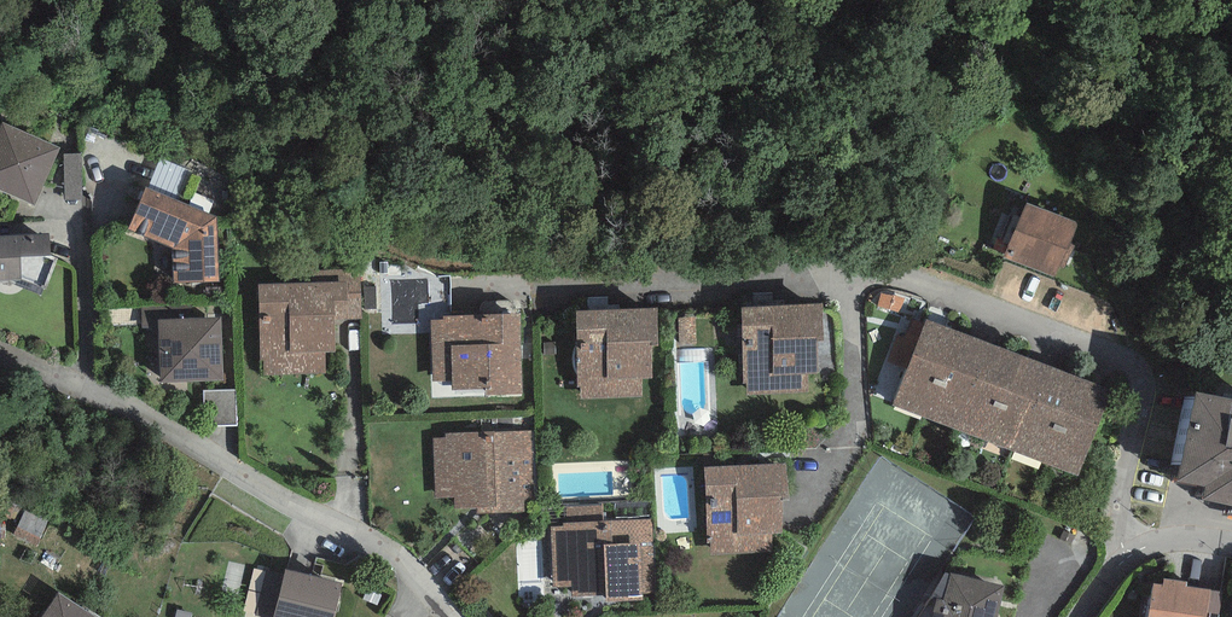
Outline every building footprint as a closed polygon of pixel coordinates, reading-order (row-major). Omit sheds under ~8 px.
[(5,127),(0,136),(0,187),(32,203),(57,154),(5,127)] [(71,203),(88,202),(84,157),(68,158),(71,203)] [(217,221),(144,190),(127,230),(174,250),(175,289),(220,288),(217,221)] [(1073,223),(1025,204),(1004,256),(1052,275),(1073,223)] [(0,241),(0,282),(26,281),(26,258),(56,257),(56,240),(0,241)] [(393,330),(431,331),(432,283),(394,282),(393,330)] [(362,288),(262,289),(262,377),(331,377),(331,320),(362,320),(362,288)] [(835,307),(747,312),(751,398),(803,396),(802,378),(826,377),(825,349),(837,349),(835,307)] [(661,316),(584,318),(586,400),(663,398),(661,316)] [(222,321),(158,323),(160,386),(224,384),(222,321)] [(1108,393),(925,322),(893,406),(1075,476),(1108,393)] [(529,323),(439,323),(438,386),(460,386),(460,392),(529,392),(529,323)] [(238,428),(237,395),(210,397),(212,429),(238,428)] [(1187,399),(1167,493),(1231,507),(1231,409),(1187,399)] [(539,434),(442,437),(444,504),(541,503),(539,434)] [(783,467),(702,471),(706,545),(708,544),(709,558),(772,555),(771,537),(777,537),(775,502),(785,501),(783,467)] [(560,528),(546,529),(550,590),(569,589),(570,598),(604,596),(604,604),(639,602),(639,595),(656,594),(651,521),(602,524),(601,504),(563,507),(564,525),(559,525),(560,528)] [(41,549),(51,524),(30,516),(20,541),(41,549)] [(283,573),(273,616),(332,616),(339,586),(283,573)] [(947,577),(940,606),(935,604),(932,616),(995,616),(1001,590),(947,577)] [(1153,583),(1147,616),(1206,616),(1210,593),(1188,589),(1189,583),(1165,580),(1164,585),(1153,583)] [(68,600),(56,616),(93,616),(68,600)]
